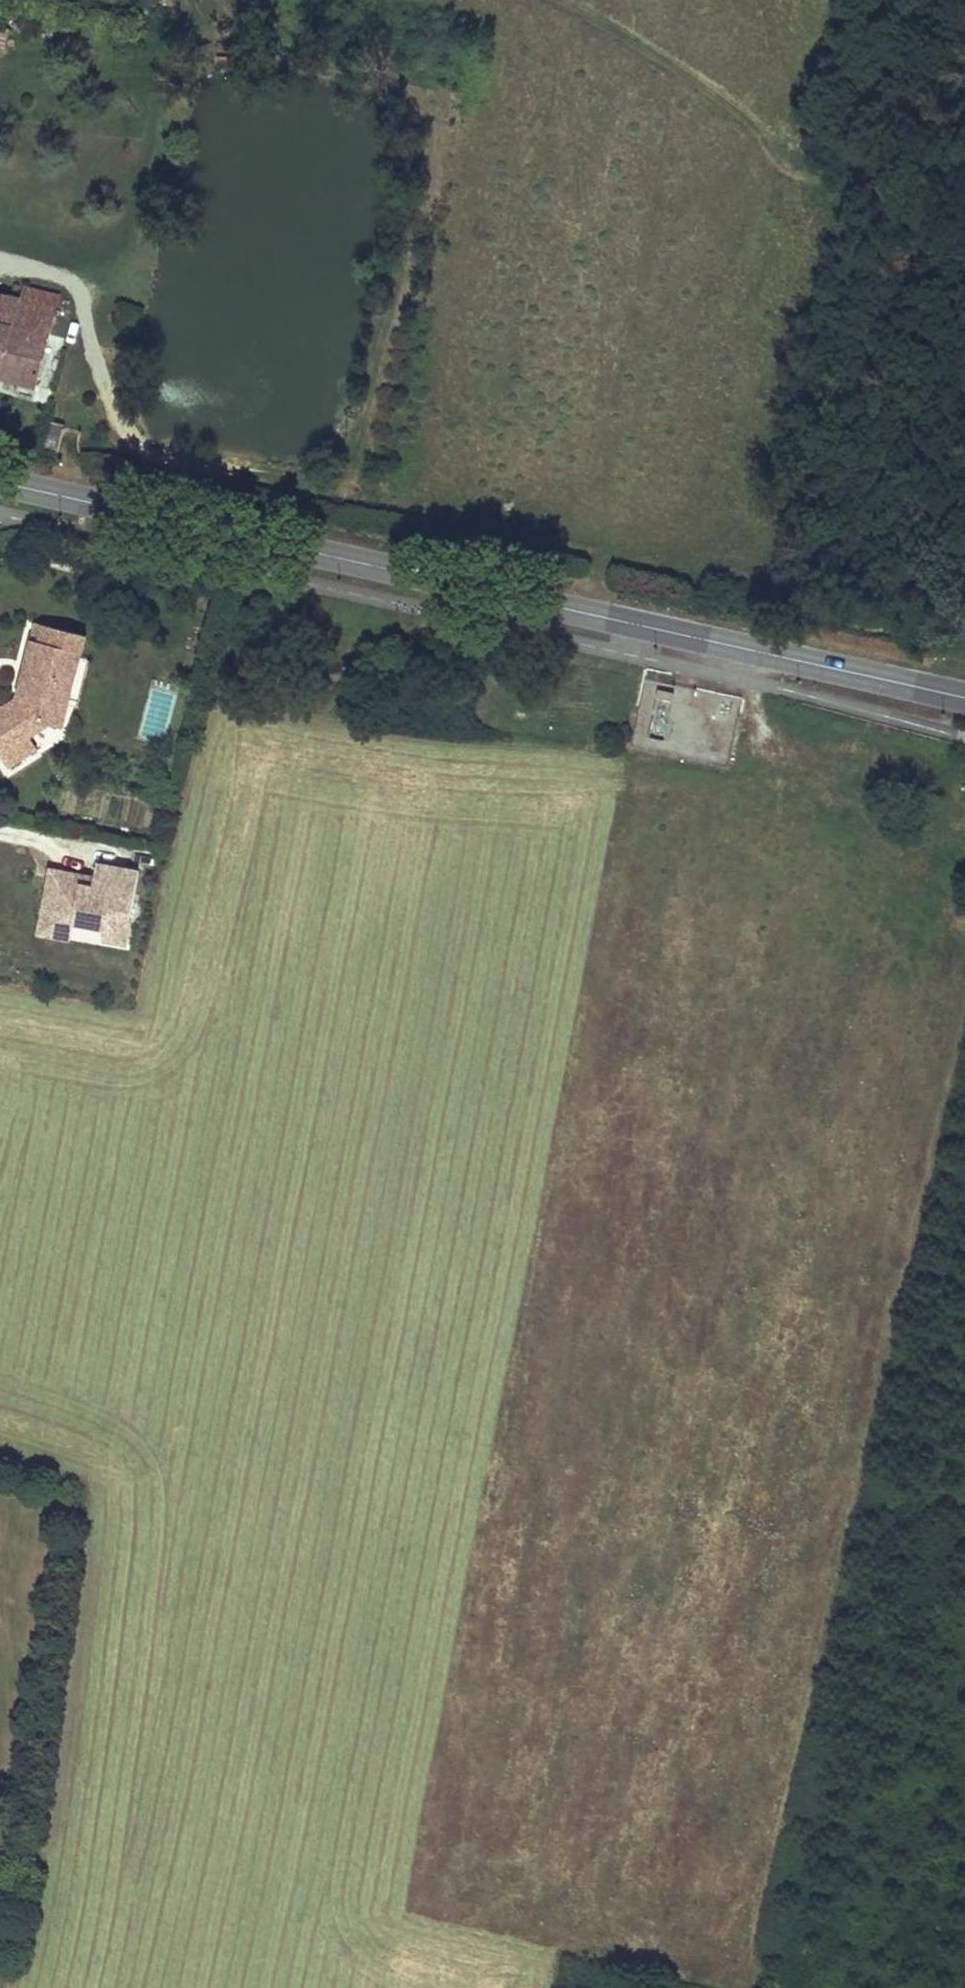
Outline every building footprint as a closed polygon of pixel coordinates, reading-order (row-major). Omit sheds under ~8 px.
[(37,385),(60,296),(26,288),(23,301),(0,295),(0,376),(37,385)] [(33,623),(21,670),(27,671),(23,698),(16,698),(0,710),(0,750),(10,768),(37,753),(32,737),(30,731),(43,723),(48,724),(59,727),(65,702),(61,701),(65,685),(70,684),(82,634),(58,628),(33,623)] [(27,671),(21,670),(16,698),(23,698),(27,671)] [(65,685),(61,701),(65,702),(70,684),(65,685)] [(674,691),(657,687),(655,697),(672,700),(674,691)] [(672,700),(655,697),(646,736),(663,740),(672,700)] [(30,731),(32,737),(48,724),(43,723),(30,731)] [(52,873),(40,933),(68,939),(72,923),(104,929),(101,943),(125,948),(141,871),(100,863),(96,882),(52,873)]
